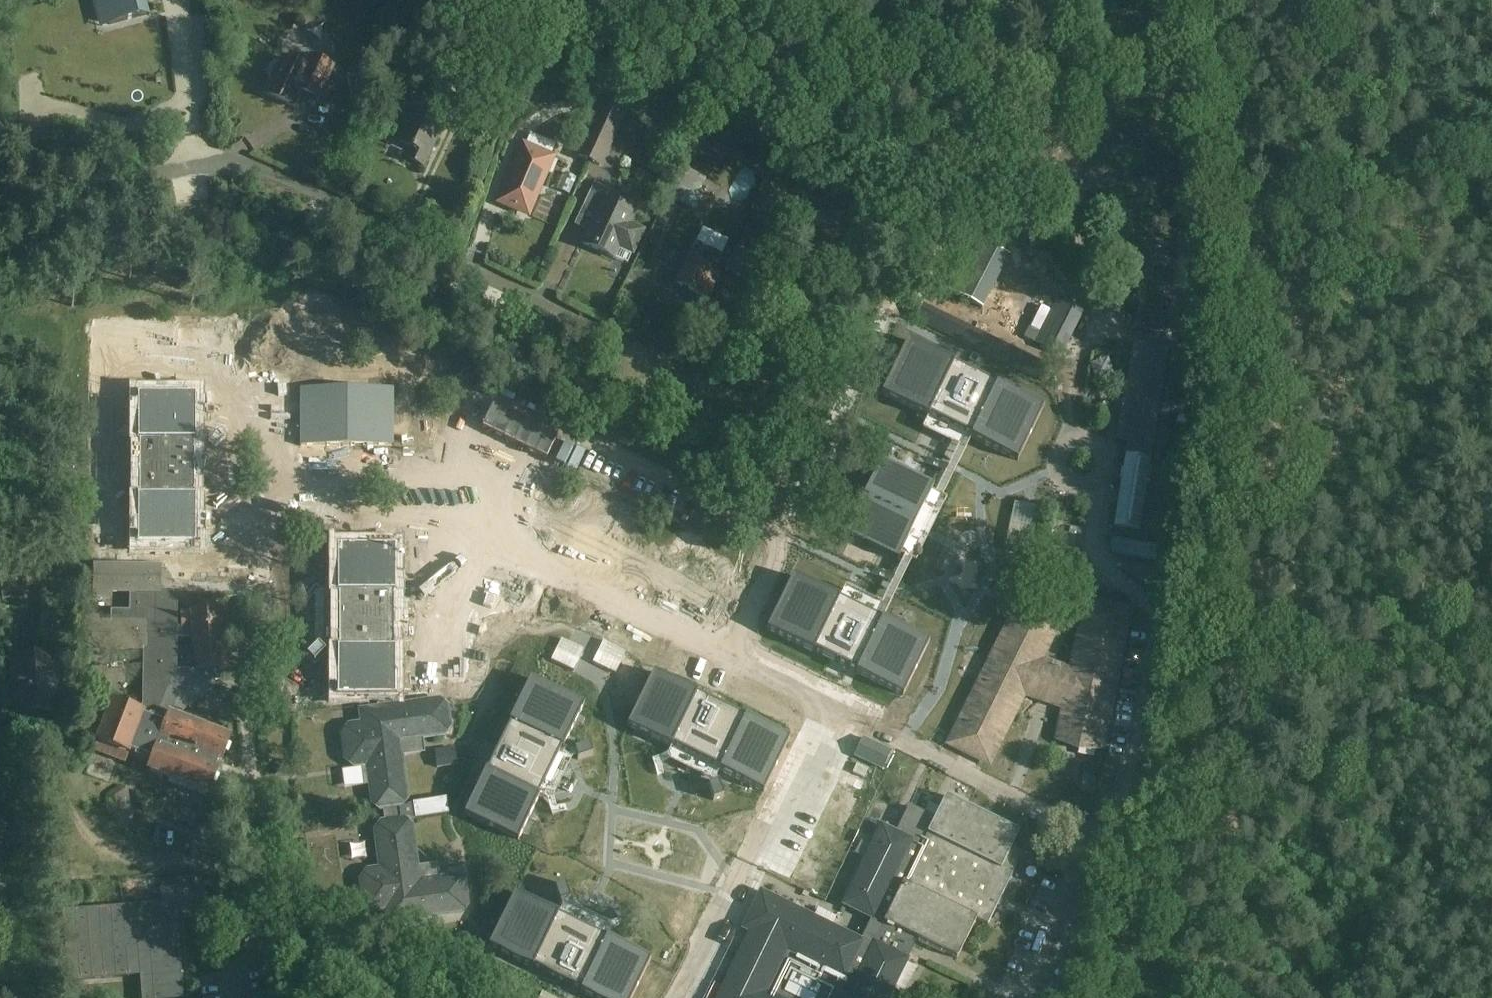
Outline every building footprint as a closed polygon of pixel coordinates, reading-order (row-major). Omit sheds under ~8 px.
[(145,0),(107,0),(107,1),(103,3),(109,25),(148,15),(148,16),(149,16),(145,0)] [(309,90),(320,96),(332,69),(306,57),(302,65),(297,67),(283,60),(279,68),(276,66),(271,67),(268,75),(269,79),(273,81),(266,96),(293,109),(301,93),(309,90)] [(373,73),(346,77),(349,97),(376,93),(373,73)] [(440,86),(431,106),(417,100),(398,141),(411,147),(406,159),(423,166),(456,94),(440,86)] [(622,114),(600,105),(577,161),(599,170),(622,114)] [(554,158),(524,146),(500,203),(515,209),(515,207),(530,214),(554,158)] [(634,212),(604,198),(608,190),(595,184),(585,206),(597,212),(583,243),(613,257),(617,247),(631,254),(642,232),(628,225),(634,212)] [(692,218),(686,234),(715,244),(720,228),(692,218)] [(983,246),(956,296),(981,308),(1009,257),(983,246)] [(725,270),(754,284),(764,261),(735,248),(725,270)] [(708,298),(720,274),(688,258),(676,283),(708,298)] [(316,290),(290,293),(291,310),(246,314),(248,341),(321,334),(316,290)] [(1033,321),(1041,299),(1031,295),(1023,317),(1033,321)] [(1033,342),(1061,357),(1077,324),(1050,310),(1033,342)] [(877,390),(1019,459),(1045,405),(903,338),(877,390)] [(1115,525),(1141,529),(1170,348),(1134,342),(1118,441),(1128,442),(1115,525)] [(304,388),(304,444),(395,444),(395,388),(304,388)] [(140,498),(140,548),(200,548),(199,498),(198,498),(198,445),(199,445),(199,396),(139,396),(139,445),(140,445),(141,498),(140,498)] [(220,417),(211,429),(219,435),(228,424),(220,417)] [(550,511),(505,492),(529,433),(499,421),(475,477),(458,470),(445,501),(539,539),(550,511)] [(1177,540),(1189,466),(1177,464),(1170,508),(1153,505),(1148,533),(1155,534),(1154,536),(1177,540)] [(942,497),(883,467),(848,538),(908,567),(942,497)] [(1029,556),(1039,508),(1014,503),(1004,550),(1029,556)] [(1146,551),(1148,540),(1103,530),(1101,541),(1146,551)] [(337,648),(338,699),(399,699),(399,648),(397,648),(398,595),(399,595),(399,546),(337,546),(337,595),(338,595),(338,648),(337,648)] [(218,680),(217,670),(196,672),(192,628),(182,629),(176,629),(176,592),(162,592),(162,566),(93,566),(92,597),(109,597),(110,592),(129,592),(129,613),(111,612),(111,623),(97,624),(97,619),(79,619),(78,649),(143,650),(142,705),(139,711),(111,700),(110,704),(101,702),(88,735),(98,738),(92,750),(125,763),(128,754),(150,763),(147,771),(208,795),(218,769),(216,769),(217,762),(219,763),(229,738),(171,714),(173,709),(182,711),(208,690),(208,681),(218,680)] [(774,633),(911,696),(935,642),(799,579),(774,633)] [(1053,641),(1010,620),(951,742),(993,763),(1026,697),(1065,706),(1060,735),(1108,743),(1131,609),(1084,601),(1072,668),(1043,661),(1053,641)] [(196,672),(217,670),(225,669),(222,626),(233,625),(232,608),(214,609),(214,604),(199,604),(199,610),(181,611),(182,629),(192,628),(196,672)] [(309,656),(317,664),(327,654),(319,646),(309,656)] [(52,655),(11,658),(13,682),(16,682),(17,713),(56,710),(52,655)] [(653,672),(627,726),(671,748),(672,747),(719,770),(719,771),(763,792),(789,739),(745,717),(745,718),(697,695),(697,694),(653,672)] [(485,799),(531,821),(583,699),(532,677),(485,799)] [(358,710),(358,717),(359,723),(348,724),(340,735),(343,761),(353,768),(365,767),(370,805),(379,811),(401,809),(408,799),(403,756),(424,753),(422,740),(444,738),(451,728),(448,706),(438,699),(358,710)] [(891,752),(863,739),(854,758),(882,771),(891,752)] [(592,754),(588,744),(573,749),(577,759),(592,754)] [(456,748),(435,750),(437,767),(458,764),(456,748)] [(718,782),(708,786),(713,801),(723,797),(718,782)] [(761,891),(742,929),(754,935),(748,947),(743,944),(717,997),(779,997),(767,992),(782,962),(837,989),(832,997),(888,997),(907,959),(907,958),(916,938),(957,958),(976,919),(987,925),(1012,874),(1000,869),(1019,832),(945,796),(934,819),(916,810),(903,836),(882,826),(843,904),(872,918),(861,940),(761,891)] [(447,815),(444,799),(410,804),(413,820),(447,815)] [(403,818),(380,821),(372,830),(377,868),(366,869),(358,880),(361,906),(372,913),(383,912),(385,926),(462,915),(469,906),(465,882),(456,875),(439,877),(437,864),(418,867),(413,825),(403,818)] [(182,936),(182,859),(75,858),(81,937),(182,936)] [(564,884),(554,887),(559,902),(569,899),(564,884)] [(488,946),(533,968),(533,967),(581,990),(580,991),(593,997),(632,997),(651,959),(606,938),(606,939),(558,916),(559,914),(515,893),(488,946)]
